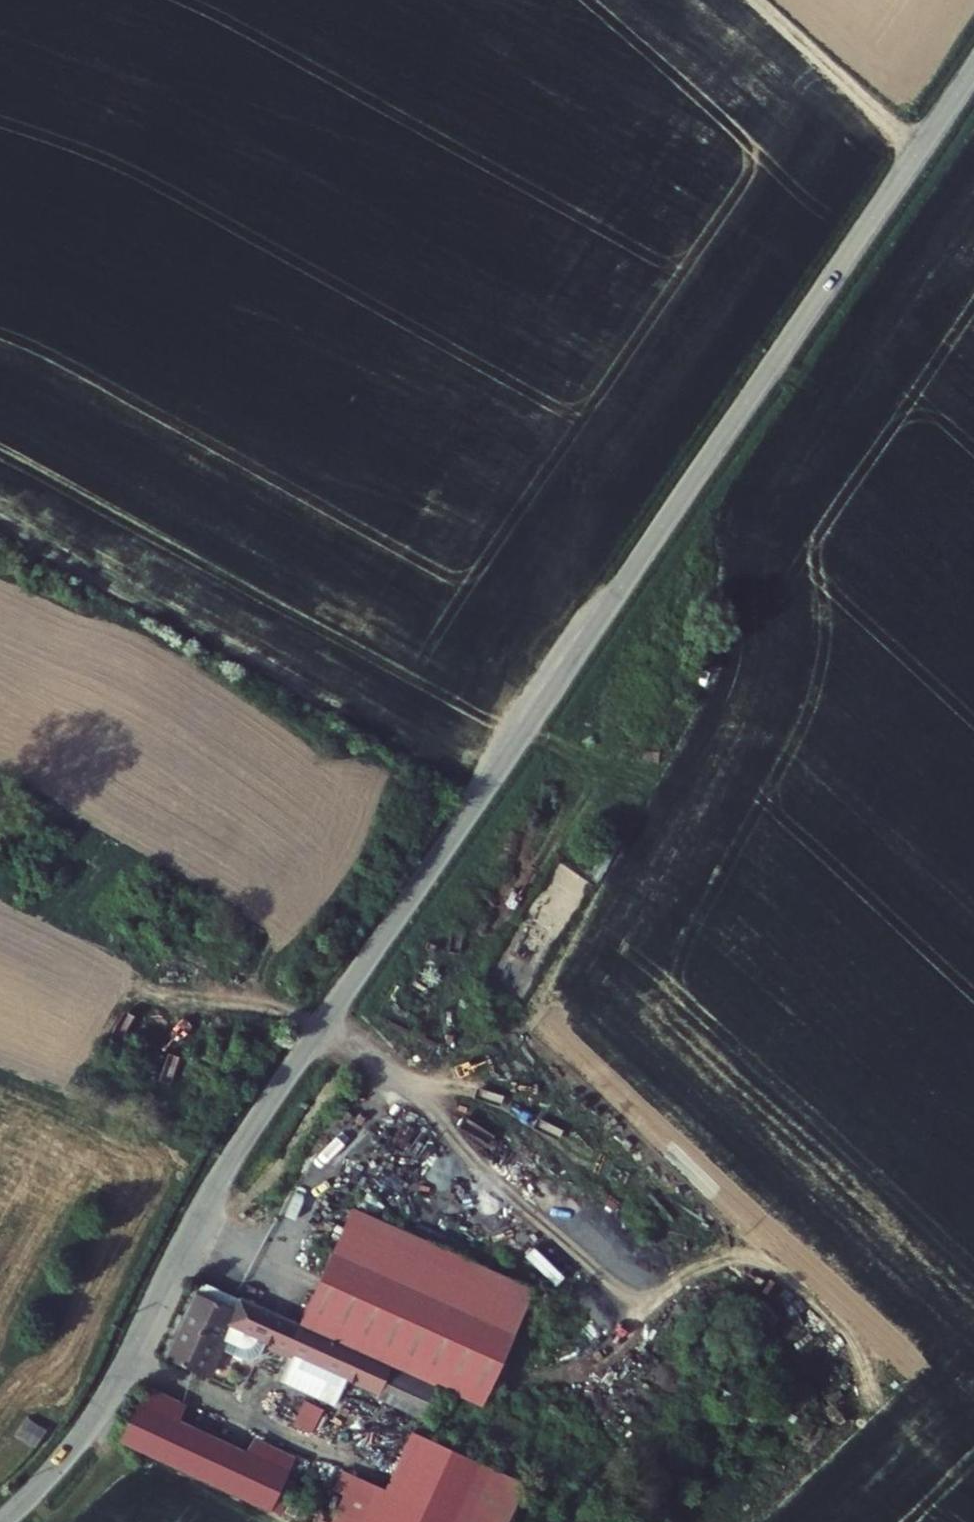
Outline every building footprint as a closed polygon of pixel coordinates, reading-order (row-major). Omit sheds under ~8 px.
[(353,1212),(340,1243),(519,1321),(532,1291),(353,1212)] [(519,1321),(340,1243),(301,1329),(438,1389),(480,1407),(519,1321)] [(424,1420),(438,1389),(301,1329),(201,1286),(167,1362),(208,1380),(231,1331),(382,1395),(379,1401),(424,1420)] [(189,1412),(147,1392),(125,1441),(274,1510),(290,1475),(251,1457),(182,1425),(189,1412)] [(312,1437),(323,1412),(303,1404),(293,1428),(312,1437)] [(384,1492),(370,1521),(470,1521),(492,1472),(410,1435),(384,1492)] [(257,1443),(251,1457),(290,1475),(295,1461),(257,1443)] [(492,1472),(470,1521),(504,1521),(520,1485),(492,1472)] [(384,1492),(346,1474),(337,1492),(348,1498),(337,1521),(370,1521),(384,1492)] [(302,1481),(290,1475),(274,1510),(286,1516),(302,1481)]
